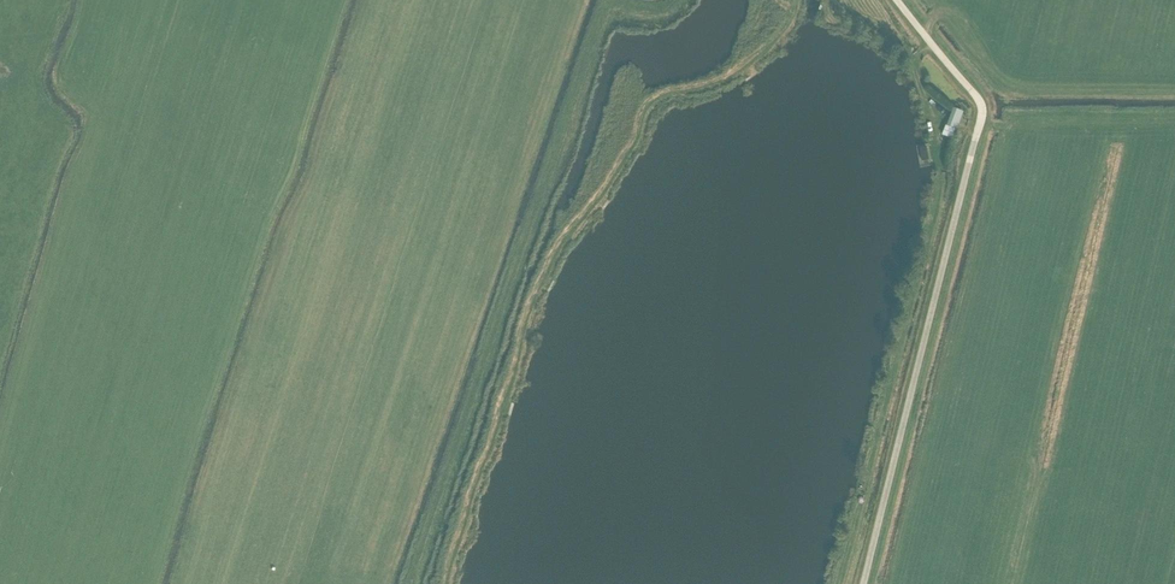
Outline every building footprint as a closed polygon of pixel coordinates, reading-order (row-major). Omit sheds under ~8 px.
[(961,111),(953,108),(947,126),(955,128),(961,111)]
